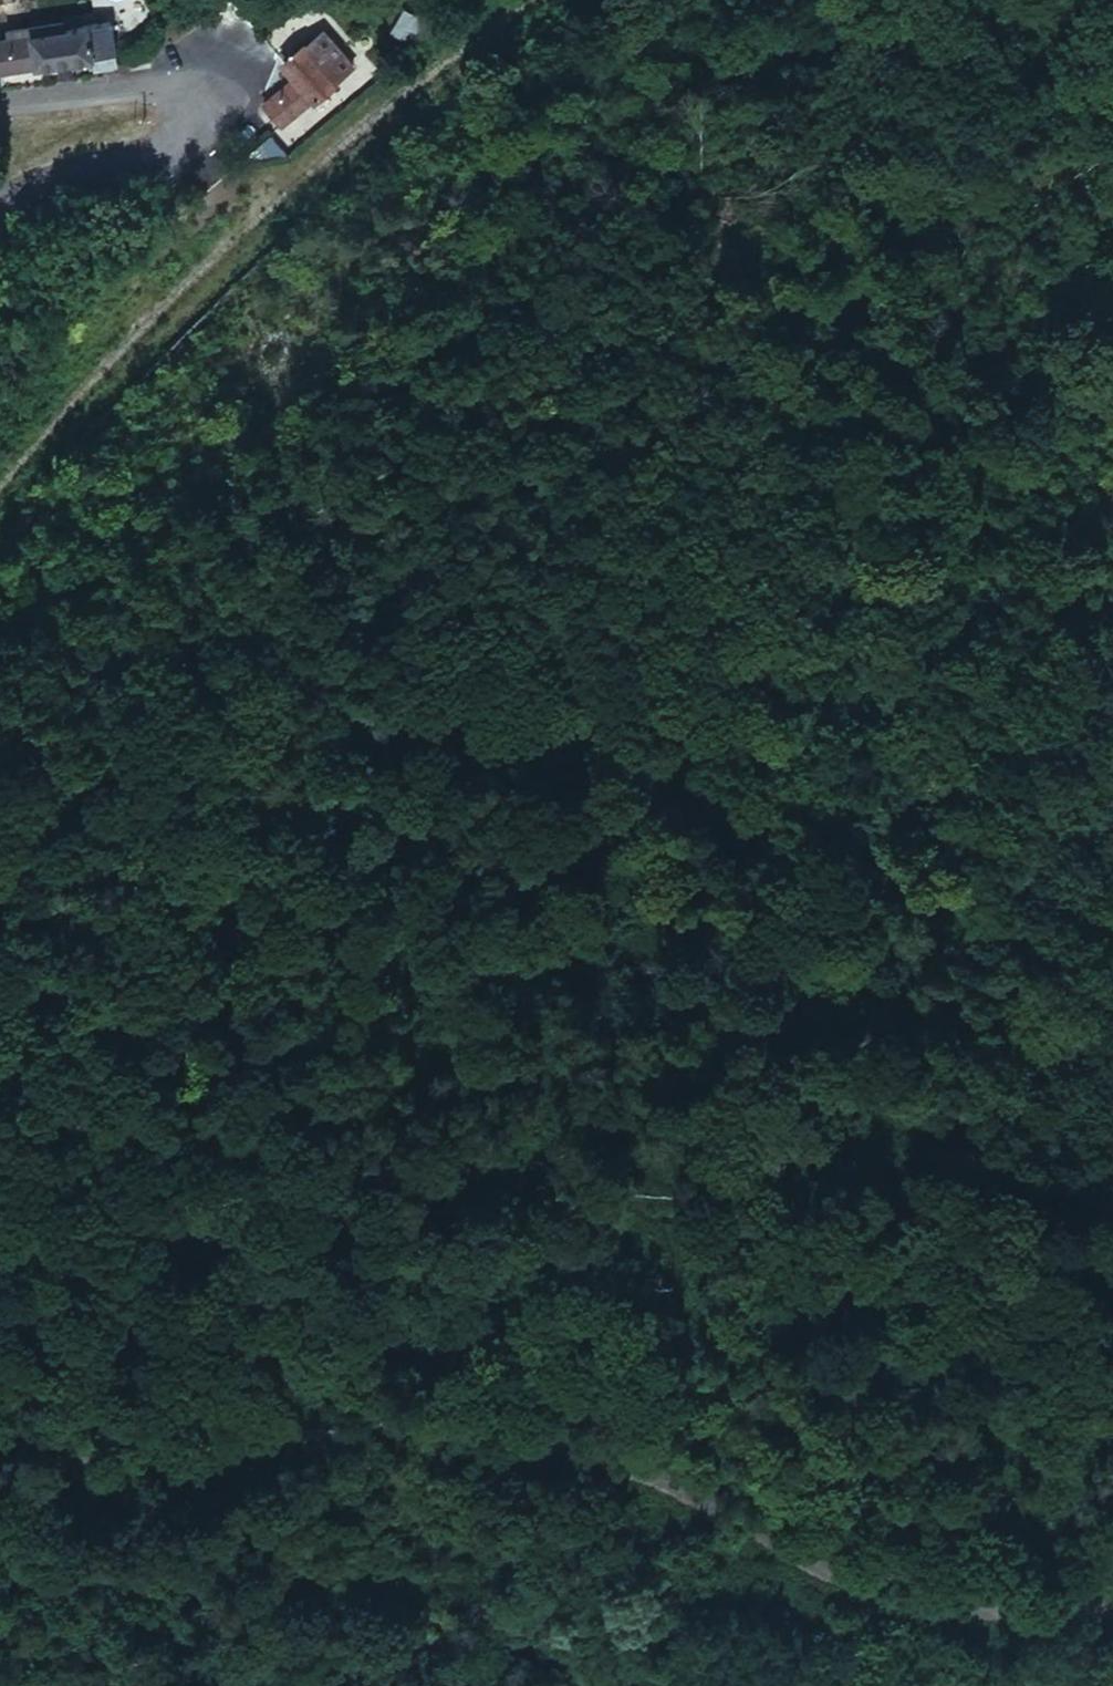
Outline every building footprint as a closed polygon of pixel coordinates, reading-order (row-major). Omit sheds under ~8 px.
[(17,66),(33,65),(111,58),(110,24),(14,34),(14,35),(17,66)] [(329,33),(288,65),(298,77),(265,102),(285,128),(359,71),(329,33)] [(14,35),(0,36),(0,68),(17,66),(14,35)] [(33,65),(34,82),(98,74),(112,72),(111,58),(33,65)]
